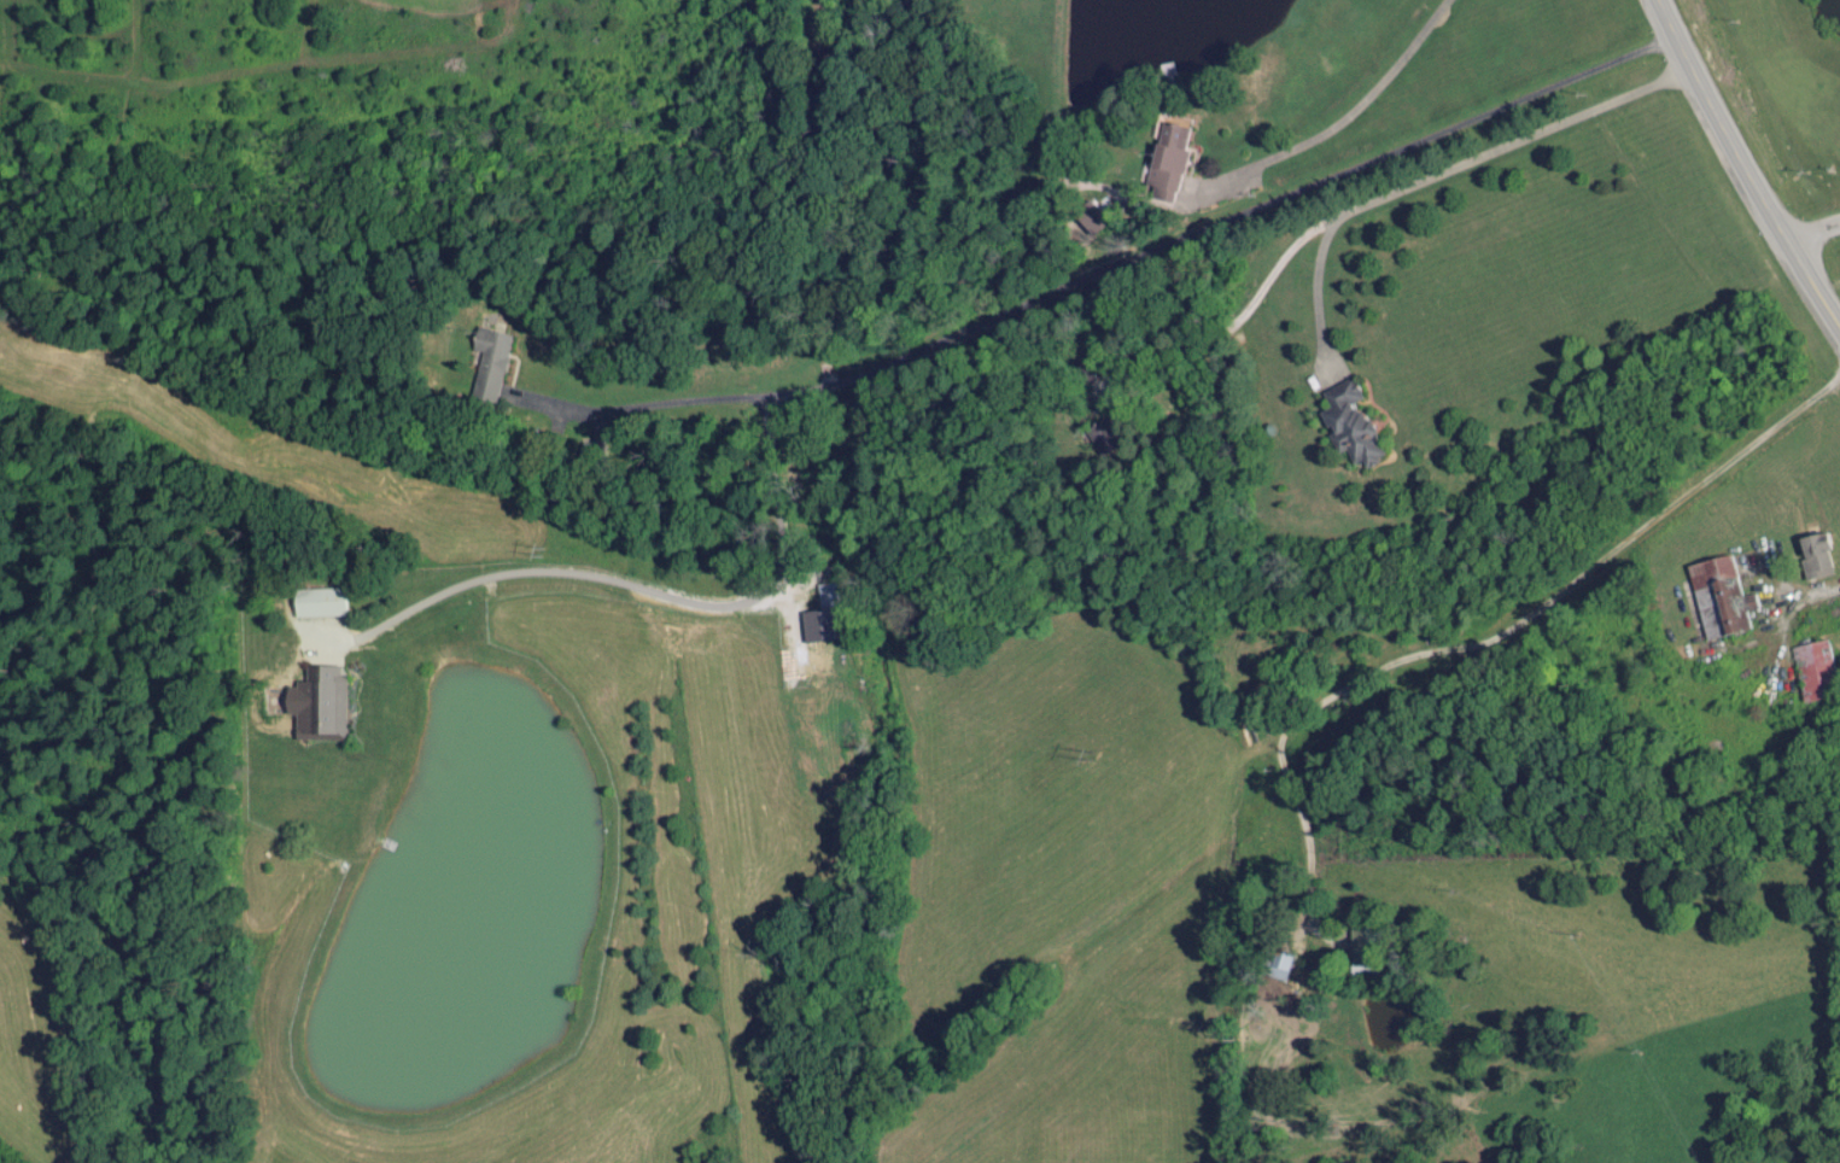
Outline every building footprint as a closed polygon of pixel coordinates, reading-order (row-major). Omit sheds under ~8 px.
[(1192,120),(1160,113),(1143,191),(1174,198),(1192,120)] [(479,354),(471,390),(498,396),(511,336),(475,328),(469,352),(479,354)] [(1320,393),(1327,409),(1320,412),(1346,468),(1360,462),(1363,468),(1385,458),(1349,380),(1320,393)] [(1100,457),(1126,441),(1106,408),(1080,424),(1100,457)] [(1802,580),(1833,573),(1823,533),(1792,541),(1802,580)] [(1747,632),(1743,613),(1756,610),(1753,596),(1739,599),(1730,557),(1686,567),(1701,641),(1747,632)] [(838,609),(835,584),(815,586),(818,612),(838,609)] [(341,617),(341,589),(291,589),(291,617),(341,617)] [(1836,698),(1827,642),(1791,648),(1800,704),(1836,698)] [(304,683),(304,740),(342,740),(342,683),(304,683)] [(1282,983),(1293,956),(1266,946),(1255,973),(1282,983)]
